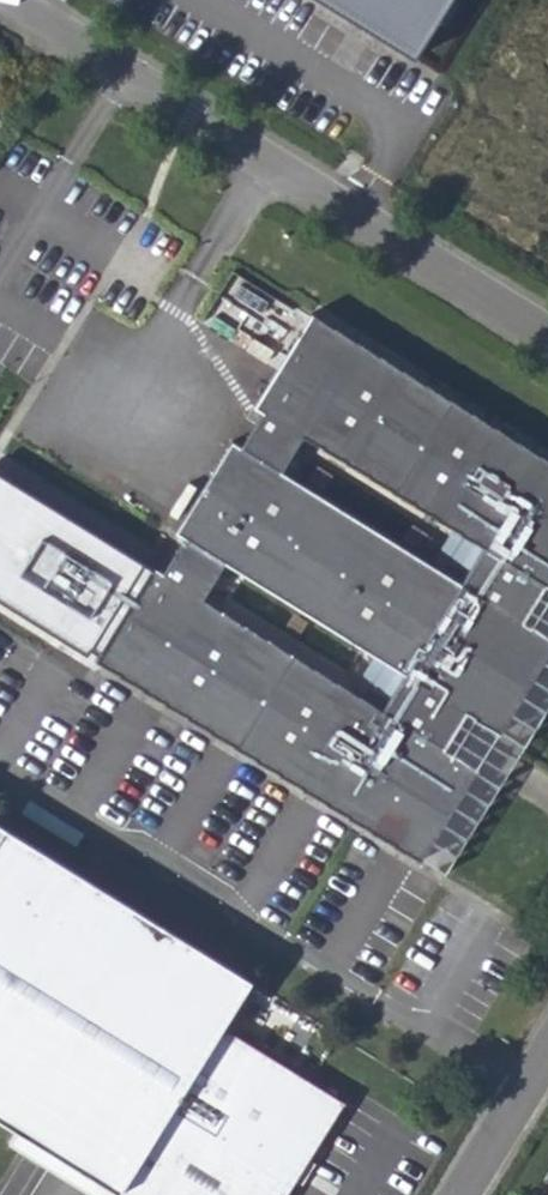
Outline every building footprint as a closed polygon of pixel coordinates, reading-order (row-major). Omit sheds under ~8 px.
[(414,57),(449,0),(322,0),(414,57)] [(312,311),(254,405),(262,410),(240,444),(232,439),(175,531),(184,536),(162,571),(202,596),(224,561),(374,655),(383,660),(361,695),(445,747),(451,736),(456,739),(467,722),(462,719),(467,711),(473,715),(472,716),(499,733),(547,654),(547,634),(530,624),(529,625),(523,621),(546,584),(547,585),(547,457),(312,311)] [(274,349),(254,337),(248,348),(267,360),(274,349)] [(478,767),(445,747),(361,695),(353,690),(202,596),(162,571),(0,469),(0,600),(419,861),(421,859),(478,767)] [(383,660),(374,655),(353,690),(361,695),(383,660)] [(0,826),(0,1120),(121,1194),(283,1194),(293,1178),(306,1157),(343,1099),(220,1023),(249,977),(0,826)] [(306,1157),(293,1178),(300,1182),(312,1162),(306,1157)]
